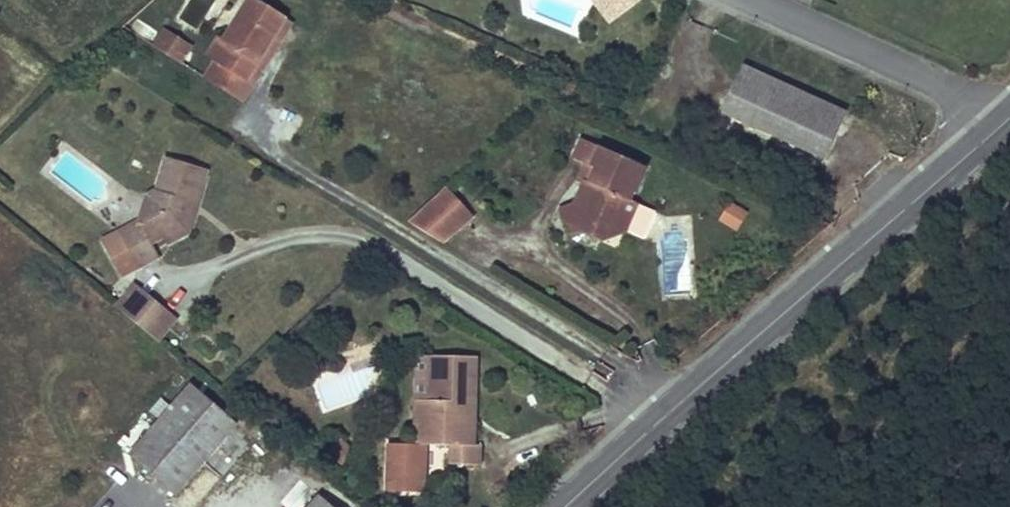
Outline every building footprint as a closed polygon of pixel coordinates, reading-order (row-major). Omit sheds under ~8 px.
[(244,80),(284,20),(254,0),(250,0),(222,42),(219,40),(208,58),(215,63),(205,78),(241,101),(251,85),(244,80)] [(612,22),(639,0),(595,0),(612,22)] [(284,20),(244,80),(251,85),(291,24),(284,20)] [(191,49),(166,31),(157,45),(182,62),(191,49)] [(568,74),(571,67),(560,62),(557,69),(568,74)] [(744,67),(722,114),(823,160),(845,114),(744,67)] [(654,214),(628,202),(644,169),(581,141),(572,160),(584,166),(595,171),(589,185),(584,182),(572,207),(559,212),(569,238),(581,234),(594,229),(600,243),(624,233),(642,241),(654,214)] [(138,223),(117,234),(136,269),(157,259),(149,245),(162,238),(165,244),(186,234),(205,172),(166,160),(156,194),(146,197),(138,223)] [(595,171),(584,166),(578,179),(584,182),(589,185),(595,171)] [(469,218),(444,191),(408,224),(440,244),(469,218)] [(750,216),(732,205),(721,223),(738,234),(750,216)] [(600,243),(594,229),(581,234),(600,243)] [(135,291),(118,310),(158,343),(174,323),(135,291)] [(474,359),(431,357),(431,402),(416,402),(415,445),(387,445),(387,490),(423,490),(424,445),(450,446),(451,465),(478,466),(479,447),(472,446),(465,446),(465,404),(473,404),(474,359)] [(189,386),(129,456),(173,495),(234,426),(189,386)] [(465,446),(472,446),(473,404),(465,404),(465,446)]
